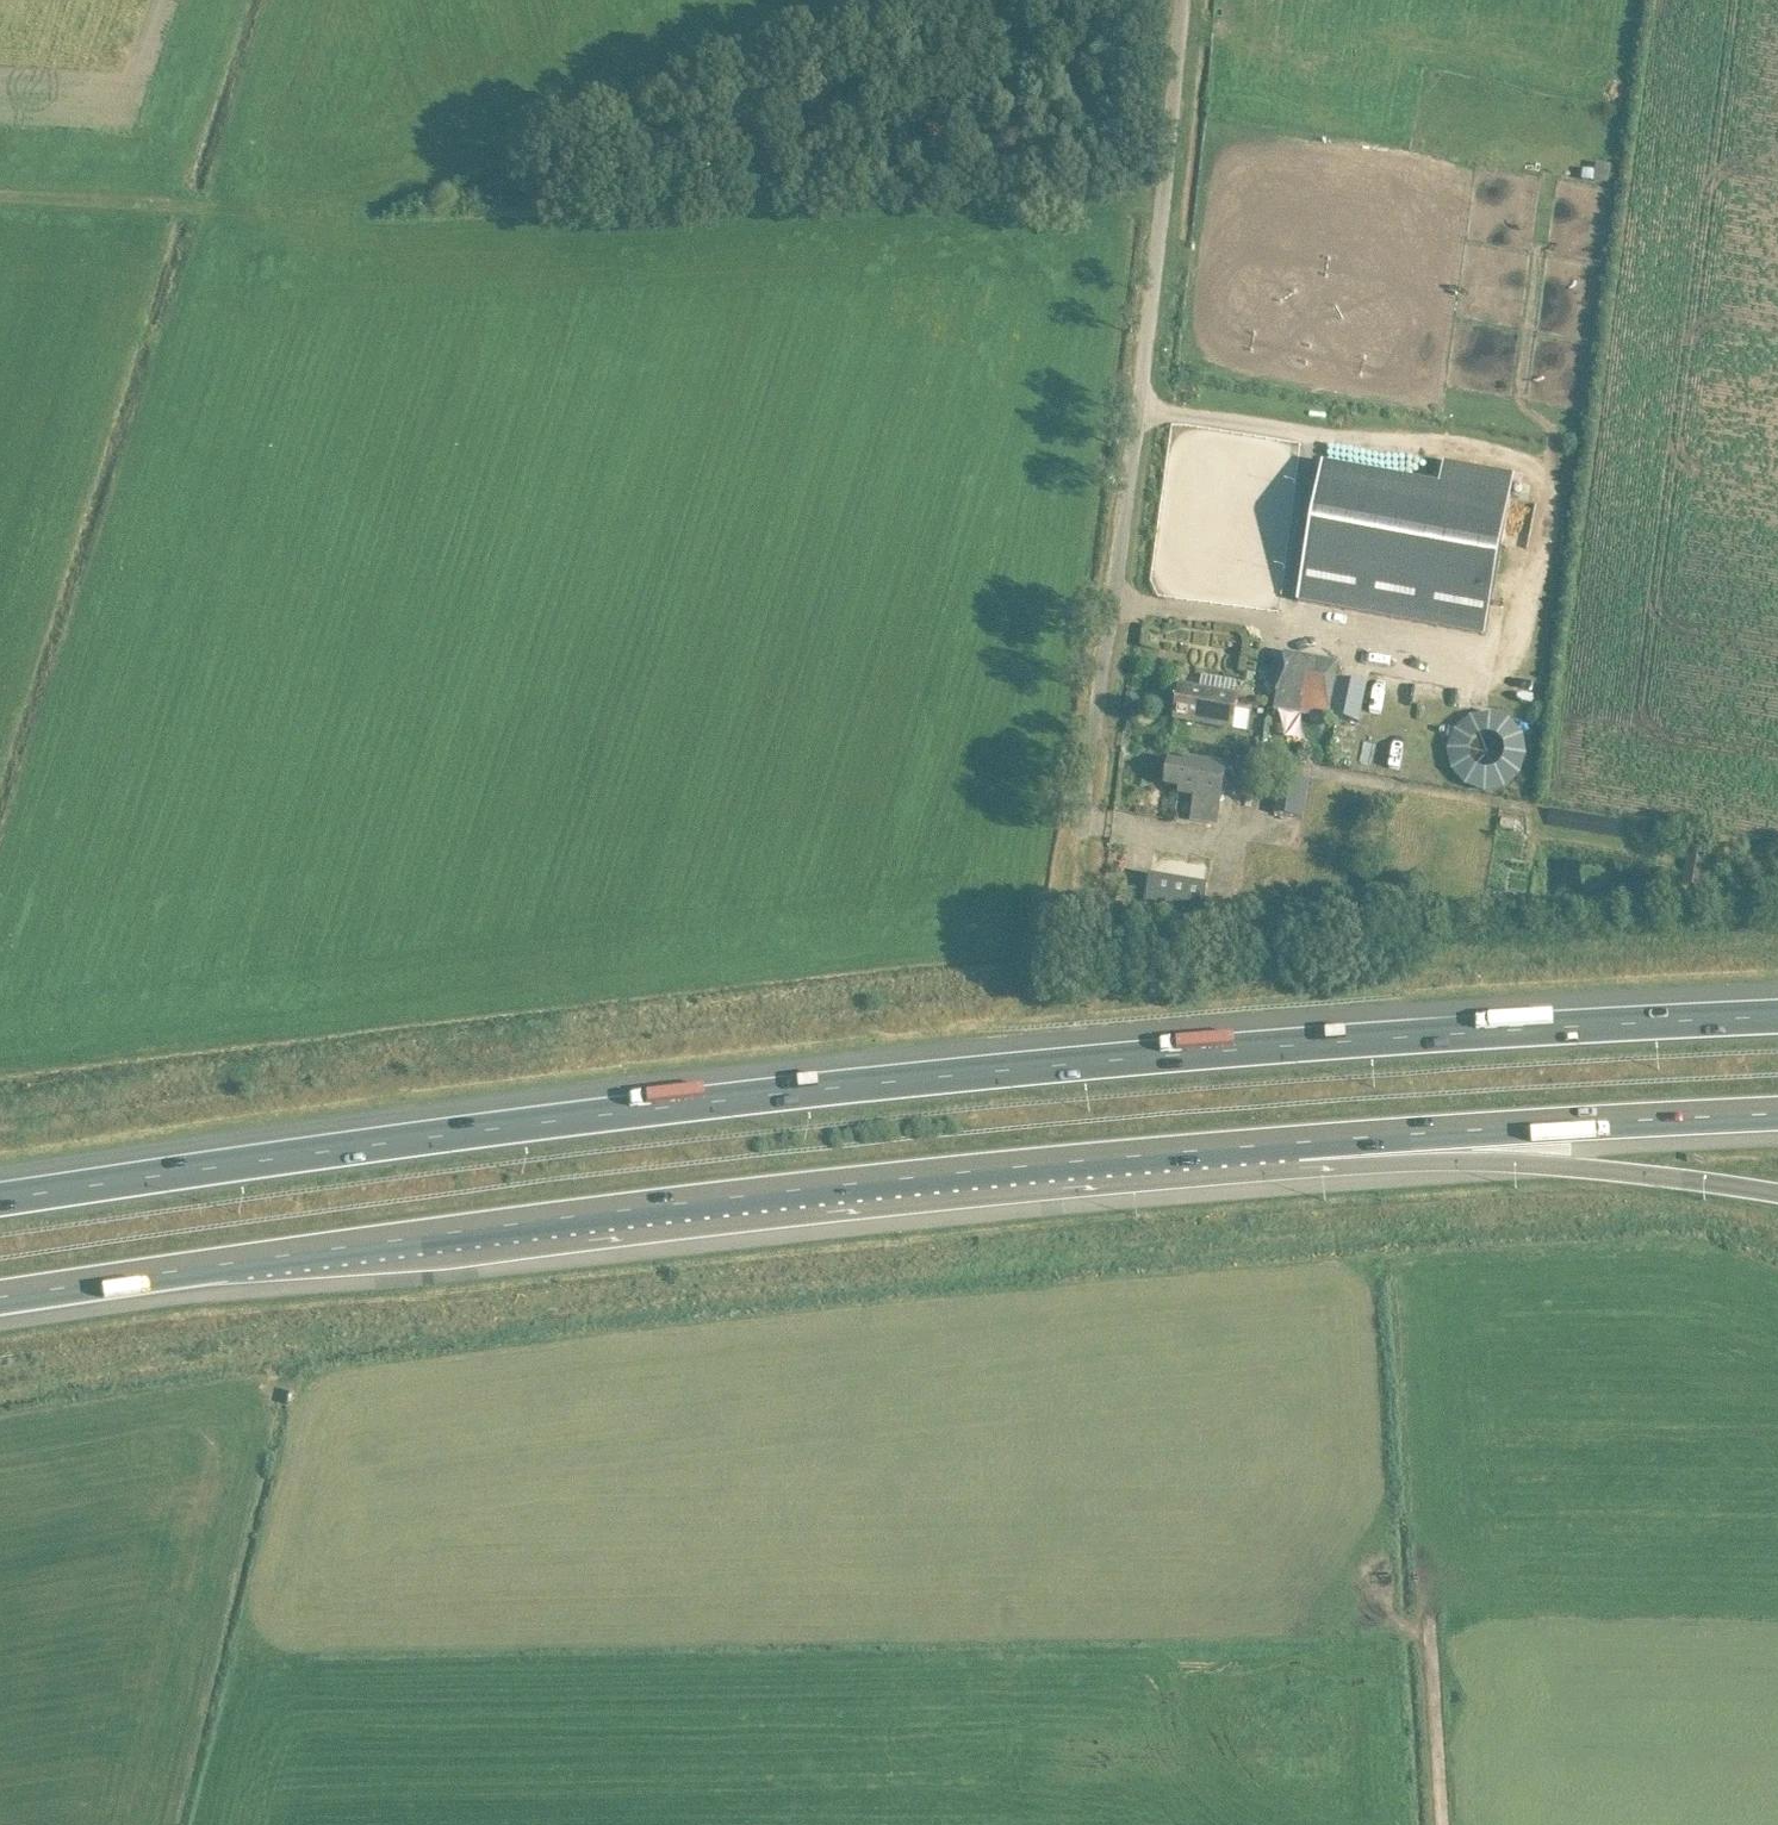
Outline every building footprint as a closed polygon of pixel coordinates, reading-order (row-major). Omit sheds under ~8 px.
[(1323,463),(1298,599),(1486,633),(1510,497),(1323,463)] [(1275,709),(1326,718),(1329,707),(1334,677),(1336,664),(1284,655),(1279,686),(1275,709)] [(1337,682),(1331,716),(1359,720),(1364,686),(1337,682)] [(1175,720),(1247,732),(1249,712),(1236,710),(1238,697),(1181,687),(1175,720)] [(1192,819),(1217,823),(1227,767),(1185,760),(1184,766),(1169,764),(1166,785),(1180,787),(1180,793),(1196,795),(1192,819)] [(1281,776),(1275,814),(1303,819),(1310,781),(1281,776)] [(1203,912),(1204,909),(1206,898),(1207,889),(1208,886),(1149,876),(1145,902),(1203,912)]
